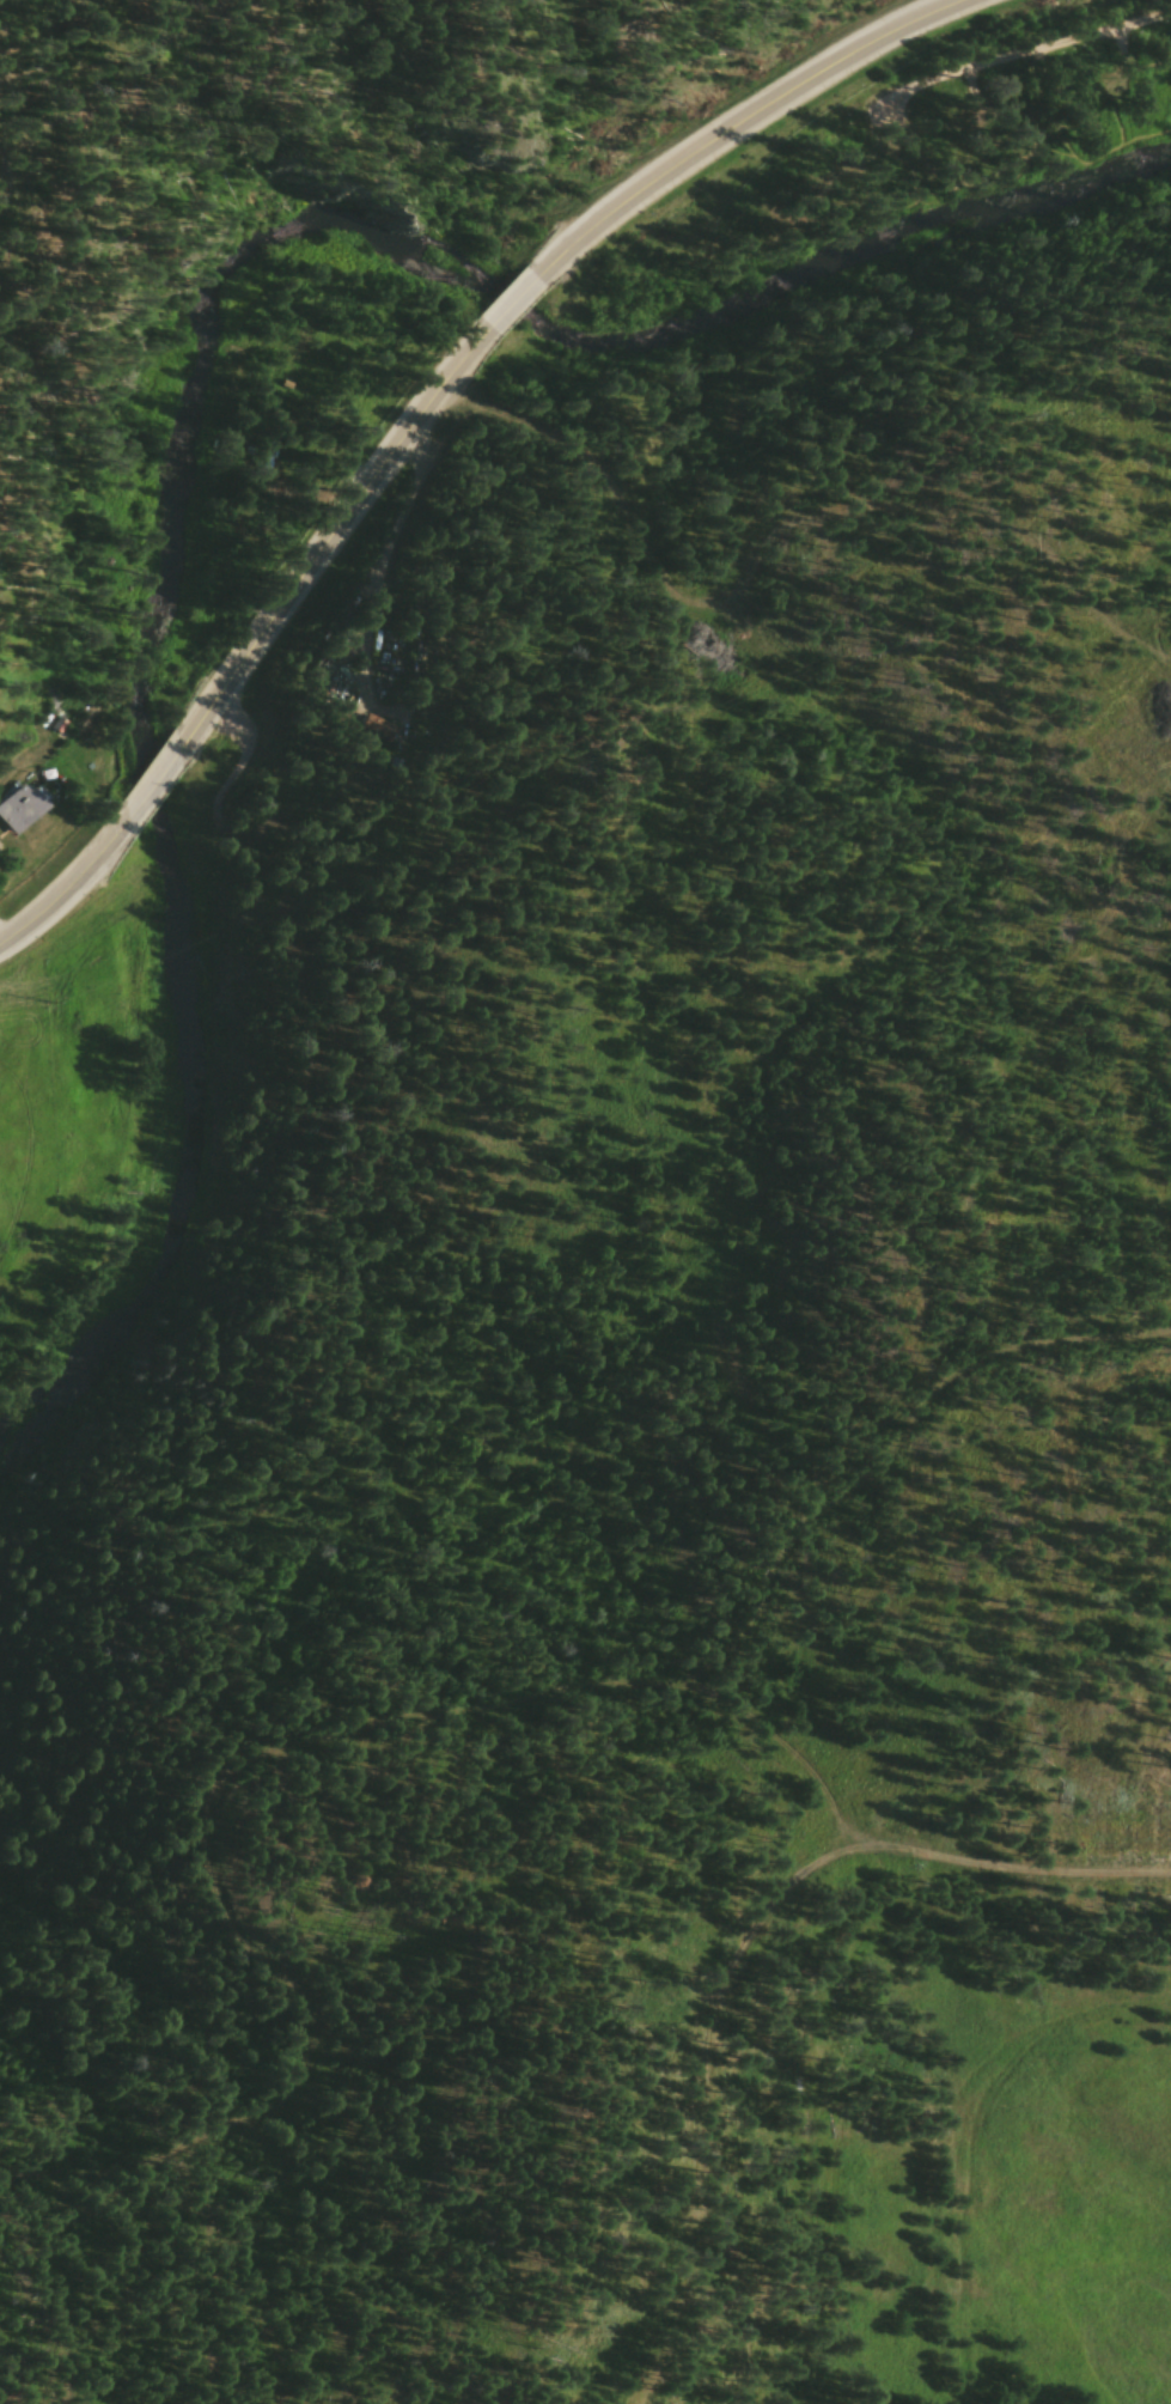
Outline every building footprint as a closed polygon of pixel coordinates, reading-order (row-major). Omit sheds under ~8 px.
[(355,711),(344,730),(386,750),(395,732),(355,711)] [(50,814),(26,792),(0,814),(0,834),(11,848),(50,814)]
